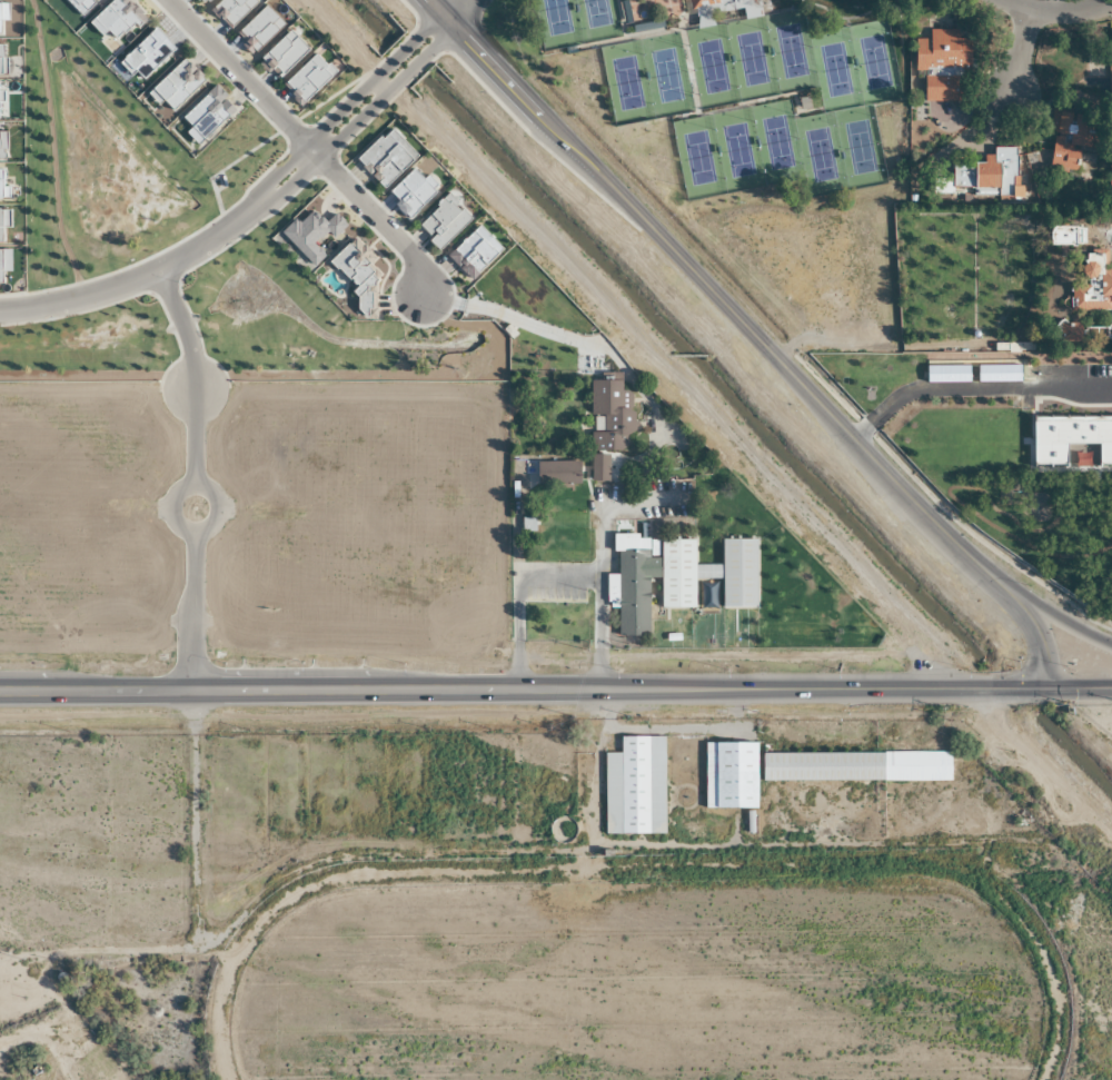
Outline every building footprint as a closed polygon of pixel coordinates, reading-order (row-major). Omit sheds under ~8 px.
[(733,0),(683,0),(685,10),(733,2),(733,0)] [(969,38),(957,38),(957,29),(928,29),(928,39),(914,39),(914,70),(923,70),(923,101),(961,101),(961,67),(969,67),(969,38)] [(1099,117),(1055,108),(1044,167),(1088,176),(1099,117)] [(1018,147),(992,147),(992,155),(982,155),(982,163),(951,163),(951,178),(932,178),(932,198),(1019,197),(1018,147)] [(1048,245),(1081,245),(1081,227),(1048,227),(1048,245)] [(1111,310),(1111,269),(1104,269),(1104,250),(1081,250),(1081,284),(1069,284),(1070,310),(1111,310)] [(589,482),(611,482),(611,477),(618,477),(618,471),(609,471),(610,451),(626,452),(627,432),(632,432),(632,392),(620,392),(620,379),(591,378),(589,482)] [(579,462),(536,462),(536,485),(579,485),(579,462)] [(617,636),(648,636),(648,578),(660,578),(660,609),(693,609),(693,580),(721,579),(721,609),(755,608),(755,540),(720,540),(720,565),(693,566),(693,540),(638,540),(638,535),(616,535),(617,636)] [(700,609),(713,609),(713,588),(700,588),(700,609)] [(663,738),(619,738),(619,754),(604,754),(604,834),(663,834),(663,738)] [(704,809),(755,809),(755,743),(704,743),(704,809)] [(761,753),(761,781),(950,780),(950,753),(761,753)]
